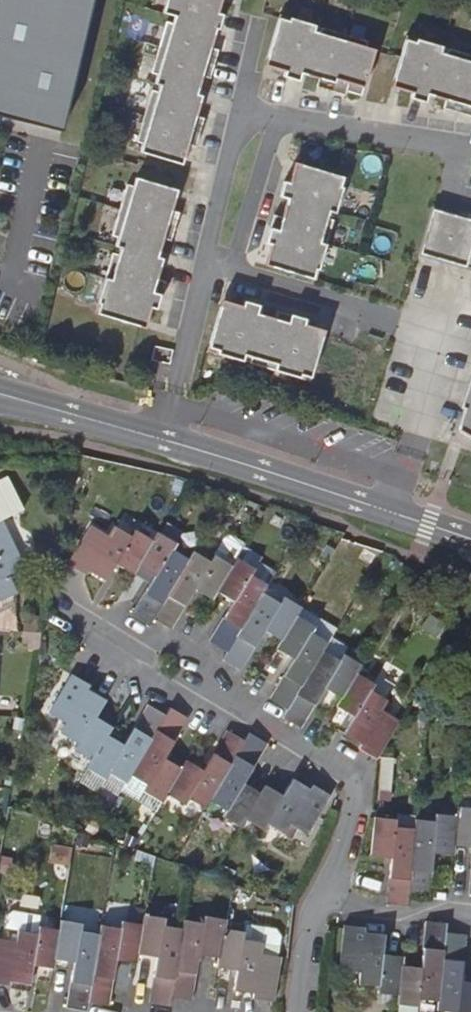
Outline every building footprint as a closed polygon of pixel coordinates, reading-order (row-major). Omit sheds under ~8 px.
[(61,131),(93,0),(0,0),(0,117),(61,131)] [(141,151),(179,163),(181,155),(185,156),(189,143),(197,145),(205,117),(197,115),(201,102),(198,101),(200,94),(198,93),(203,74),(212,77),(220,49),(212,46),(218,27),(220,28),(224,13),(219,11),(222,0),(170,0),(167,12),(179,15),(177,22),(170,20),(155,72),(161,73),(159,82),(164,84),(162,91),(153,88),(137,141),(144,142),(141,151)] [(317,25),(282,14),(268,58),(276,60),(274,67),(287,70),(285,76),(300,80),(303,72),(321,78),(319,86),(347,94),(349,90),(363,95),(376,49),(367,46),(369,40),(324,26),(322,32),(316,31),(317,25)] [(395,79),(403,81),(401,88),(414,92),(412,97),(427,102),(429,93),(448,99),(446,107),(470,114),(470,54),(451,47),(449,54),(442,51),(444,46),(408,35),(395,79)] [(349,178),(305,165),(302,173),(296,171),(293,184),(287,182),(283,197),(291,199),(285,218),(277,216),(268,244),(274,246),(269,258),(276,260),(273,267),(318,280),(336,220),(330,219),(333,212),(338,214),(349,178)] [(175,188),(136,177),(134,185),(128,183),(113,234),(119,237),(116,245),(121,247),(119,253),(113,252),(95,312),(139,325),(141,318),(147,320),(151,307),(157,309),(165,280),(157,278),(161,265),(158,265),(160,257),(158,256),(164,237),(172,240),(180,211),(172,209),(175,196),(172,196),(175,188)] [(436,210),(422,255),(470,269),(470,220),(436,210)] [(312,382),(325,337),(318,335),(320,329),(307,325),(309,320),(280,311),(278,320),(259,314),(261,306),(247,301),(245,306),(232,302),(230,309),(223,306),(209,351),(245,362),(247,355),(253,357),(252,363),(312,382)] [(465,412),(469,414),(459,433),(467,437),(470,439),(470,385),(465,412)] [(16,592),(9,575),(25,567),(4,520),(22,511),(7,479),(0,482),(0,599),(16,592)] [(133,574),(138,565),(139,562),(152,540),(135,530),(131,537),(114,527),(109,536),(91,526),(68,564),(85,575),(89,570),(106,579),(116,564),(133,574)] [(149,626),(153,619),(153,617),(188,559),(172,549),(175,543),(157,532),(152,540),(139,562),(138,565),(155,575),(131,615),(149,626)] [(232,565),(217,590),(234,600),(210,641),(227,652),(263,592),(276,571),(259,560),(263,555),(245,543),(232,565)] [(193,551),(188,559),(153,617),(153,619),(170,628),(195,588),(212,599),(217,590),(232,565),(214,555),(210,561),(193,551)] [(265,630),(281,640),(301,607),(283,596),(279,602),(263,592),(227,652),(223,659),(241,669),(265,630)] [(270,699),(287,709),(322,651),(333,634),(337,627),(302,605),(301,607),(281,640),(276,648),(294,659),(270,699)] [(24,630),(39,632),(40,622),(25,621),(24,630)] [(39,632),(24,630),(24,640),(39,642),(39,632)] [(333,634),(322,651),(339,660),(343,653),(348,644),(333,634)] [(324,687),(340,697),(342,695),(357,672),(361,664),(343,653),(339,660),(322,651),(287,709),(282,717),(300,728),(324,687)] [(342,695),(340,697),(336,705),(354,716),(344,733),(361,743),(359,748),(377,758),(400,720),(382,709),(388,699),(371,689),(375,683),(357,672),(342,695)] [(90,684),(72,674),(50,711),(66,723),(60,733),(77,743),(74,749),(92,761),(106,736),(108,735),(113,727),(94,717),(105,699),(87,689),(90,684)] [(124,745),(108,735),(106,736),(92,761),(87,768),(105,779),(110,772),(127,782),(131,775),(130,775),(164,718),(165,715),(148,705),(124,745)] [(170,707),(165,715),(164,718),(130,775),(131,775),(147,785),(144,790),(163,802),(167,794),(166,793),(181,770),(180,768),(165,758),(188,718),(170,707)] [(186,760),(180,768),(181,770),(166,793),(167,794),(184,804),(188,799),(205,808),(210,800),(245,741),(244,740),(229,731),(204,771),(186,760)] [(241,827),(246,818),(260,795),(260,793),(243,783),(267,743),(249,732),(244,740),(245,741),(210,800),(226,810),(223,816),(241,827)] [(330,797),(331,795),(313,784),(310,789),(293,778),(281,795),(265,785),(260,793),(260,795),(246,818),(264,829),(268,823),(284,833),(290,824),(308,835),(330,797)] [(458,806),(456,815),(454,846),(470,848),(470,807),(458,806)] [(453,855),(454,846),(456,815),(435,813),(435,821),(415,819),(414,826),(414,829),(414,834),(407,895),(409,898),(428,899),(432,852),(453,855)] [(408,907),(409,898),(407,895),(414,834),(414,829),(395,827),(396,819),(375,817),(371,857),(385,858),(391,859),(387,905),(408,907)] [(137,952),(138,954),(157,957),(150,1003),(170,1006),(172,996),(172,993),(182,929),(163,925),(163,919),(143,915),(141,924),(137,952)] [(172,993),(172,996),(191,1000),(198,954),(218,958),(223,929),(224,928),(226,919),(204,915),(203,923),(184,920),(182,929),(172,993)] [(54,957),(55,958),(74,962),(67,1008),(87,1011),(88,1002),(99,934),(79,931),(80,923),(60,920),(59,930),(54,957)] [(445,937),(446,932),(446,922),(426,920),(422,968),(402,966),(399,995),(398,1004),(418,1006),(418,999),(438,1001),(445,937)] [(136,962),(138,954),(137,952),(141,924),(121,921),(120,928),(101,925),(99,934),(88,1002),(108,1005),(115,958),(136,962)] [(252,998),(274,1001),(281,957),(278,957),(281,937),(276,929),(245,924),(245,931),(224,928),(223,929),(218,958),(217,967),(237,970),(234,988),(253,992),(252,998)] [(55,958),(54,957),(59,930),(38,926),(37,933),(18,930),(16,941),(0,938),(0,984),(9,986),(10,981),(30,984),(33,965),(53,968),(55,958)] [(399,995),(402,966),(402,957),(383,955),(385,935),(363,933),(364,928),(345,927),(345,929),(340,970),(360,972),(359,984),(379,986),(379,993),(399,995)] [(461,982),(466,934),(446,932),(445,937),(438,1001),(438,1010),(457,1011),(470,1011),(470,983),(461,982)]
